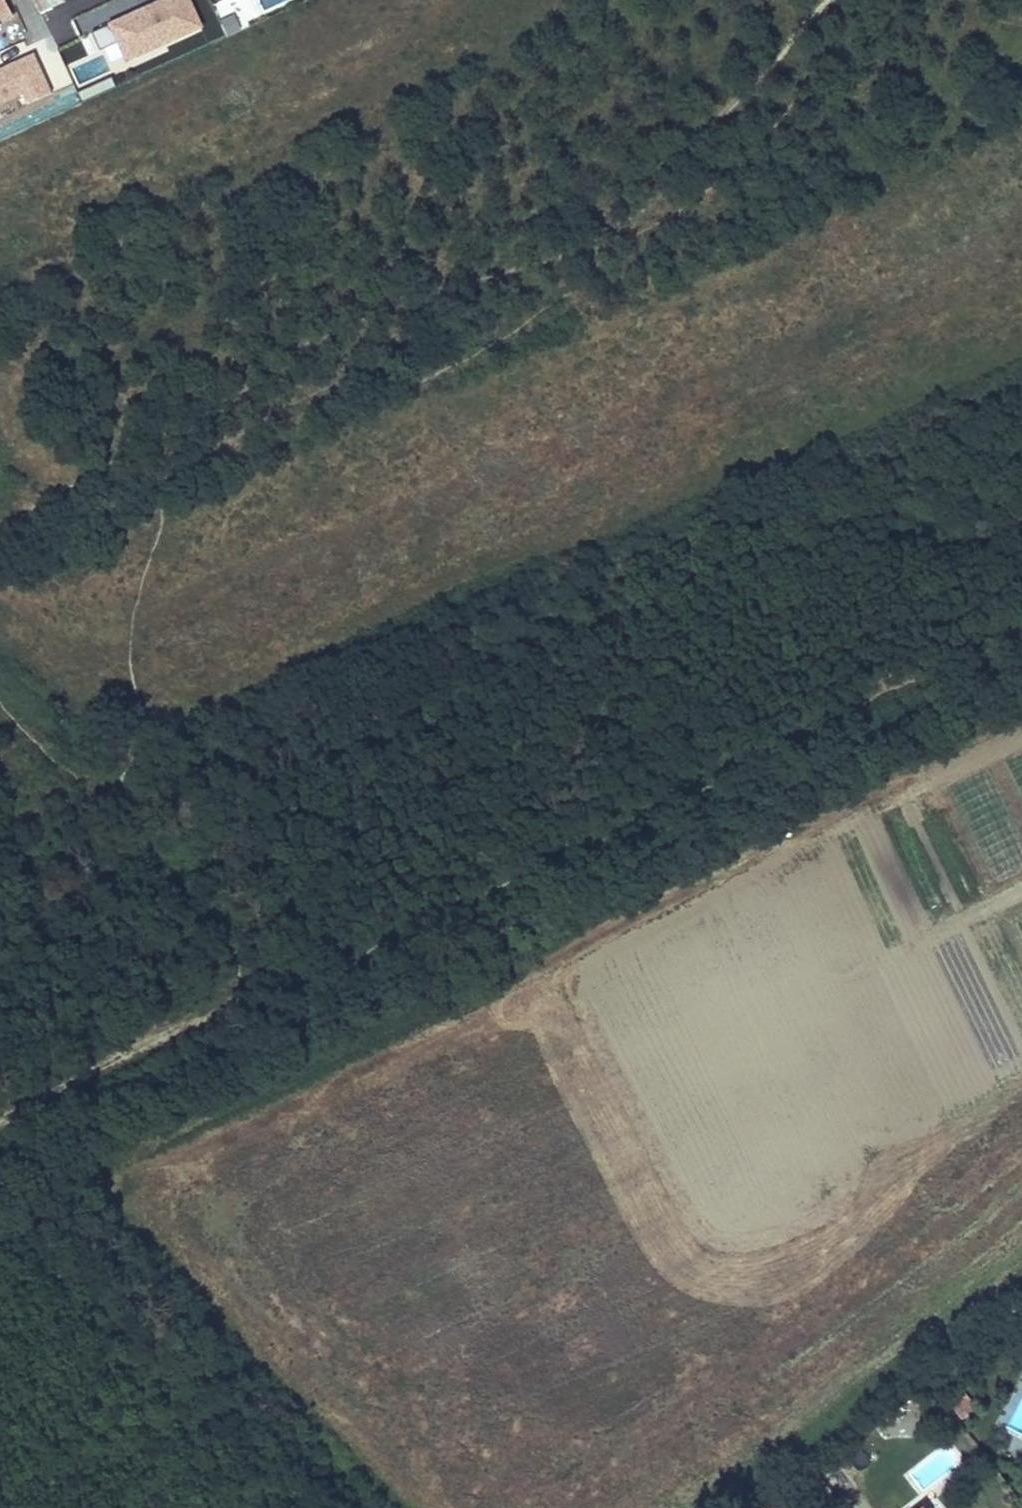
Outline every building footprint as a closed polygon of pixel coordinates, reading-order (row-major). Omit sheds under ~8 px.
[(11,14),(3,0),(0,0),(0,20),(11,14)] [(62,0),(41,0),(35,3),(40,13),(63,3),(62,0)] [(108,26),(127,66),(202,31),(188,0),(164,0),(108,26)] [(3,103),(25,95),(29,104),(51,95),(47,86),(35,57),(0,71),(0,105),(3,103)]
